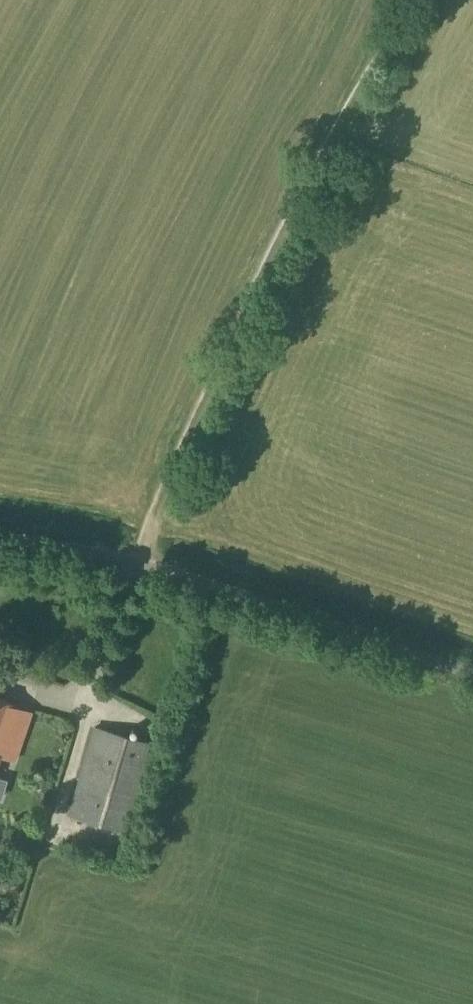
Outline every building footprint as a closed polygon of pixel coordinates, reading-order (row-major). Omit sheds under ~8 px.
[(25,731),(12,727),(19,705),(0,699),(0,756),(15,761),(25,731)] [(131,832),(157,746),(95,728),(69,814),(131,832)]
